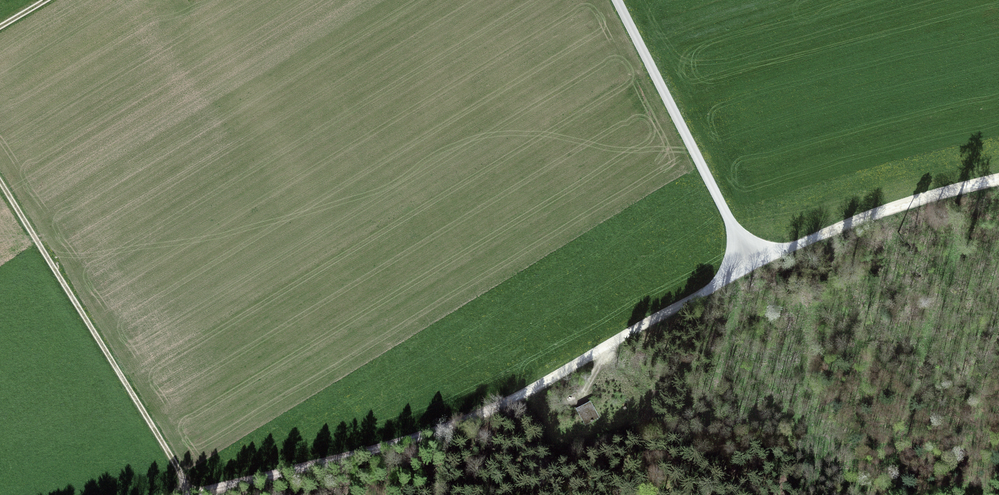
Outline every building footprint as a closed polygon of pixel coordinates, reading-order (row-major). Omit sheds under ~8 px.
[(590,400),(575,407),(584,425),(599,418),(590,400)]
